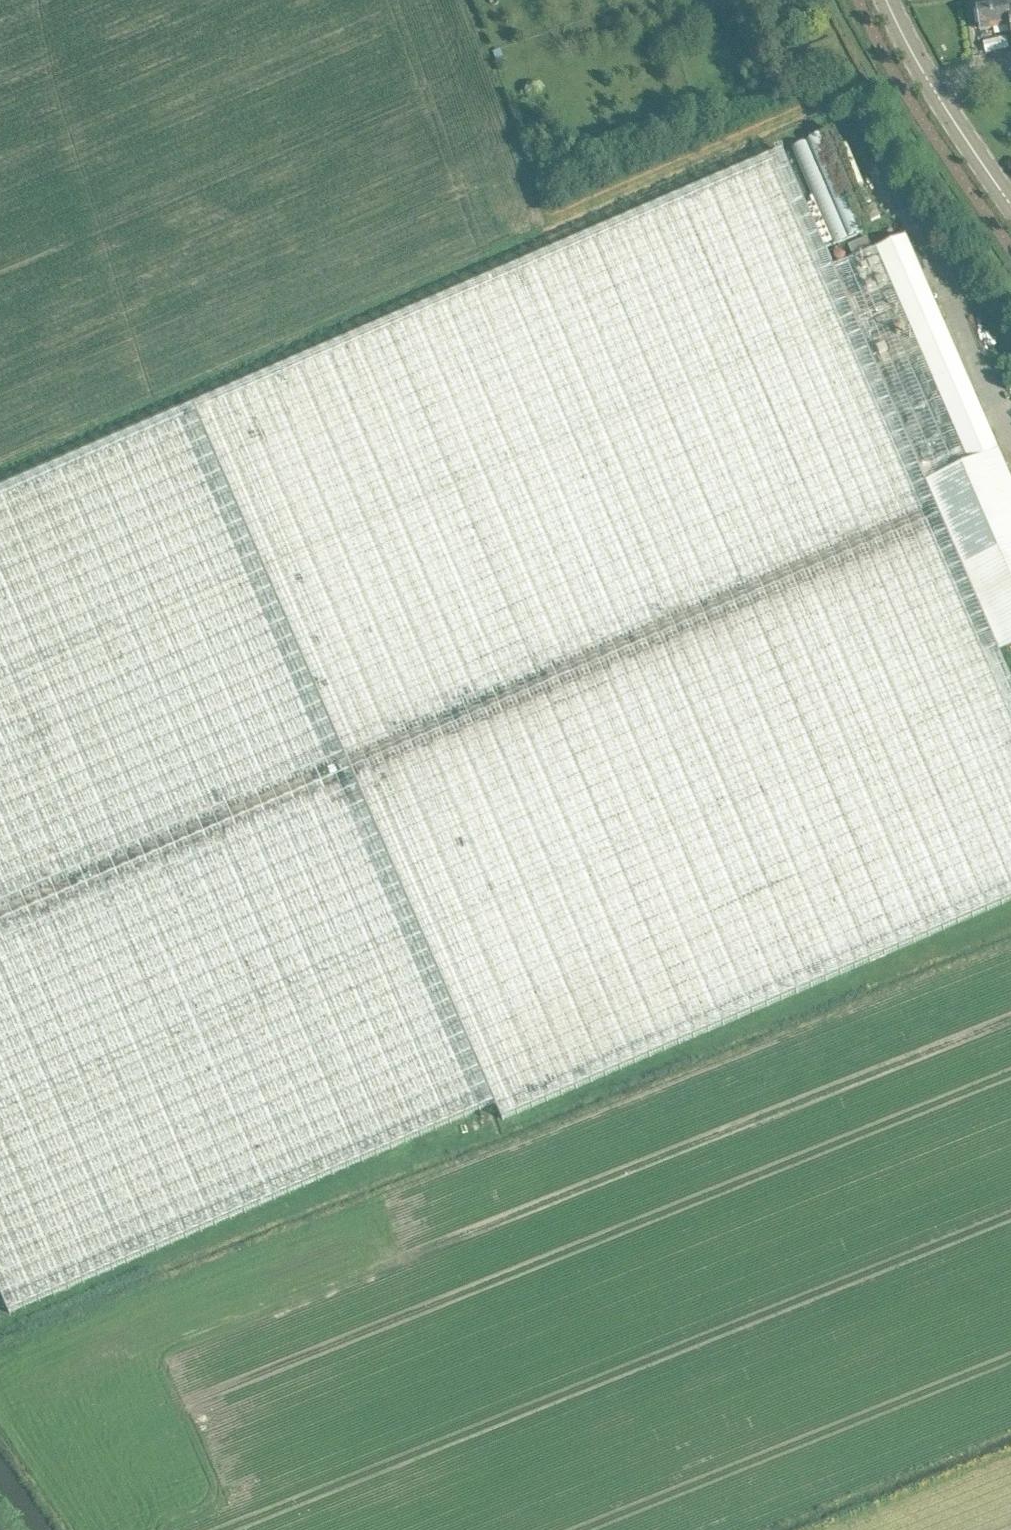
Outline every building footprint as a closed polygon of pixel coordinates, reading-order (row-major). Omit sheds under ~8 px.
[(977,7),(980,31),(1010,26),(1010,31),(1010,2),(977,7)] [(725,32),(711,37),(716,50),(729,45),(725,32)] [(1000,452),(998,452),(991,436),(993,435),(907,237),(833,268),(783,153),(0,491),(0,1288),(12,1316),(497,1107),(502,1119),(1010,900),(1010,679),(998,650),(1010,645),(1010,478),(1000,452)] [(871,220),(880,216),(876,206),(866,210),(871,220)] [(872,247),(868,237),(848,245),(853,256),(872,247)]
